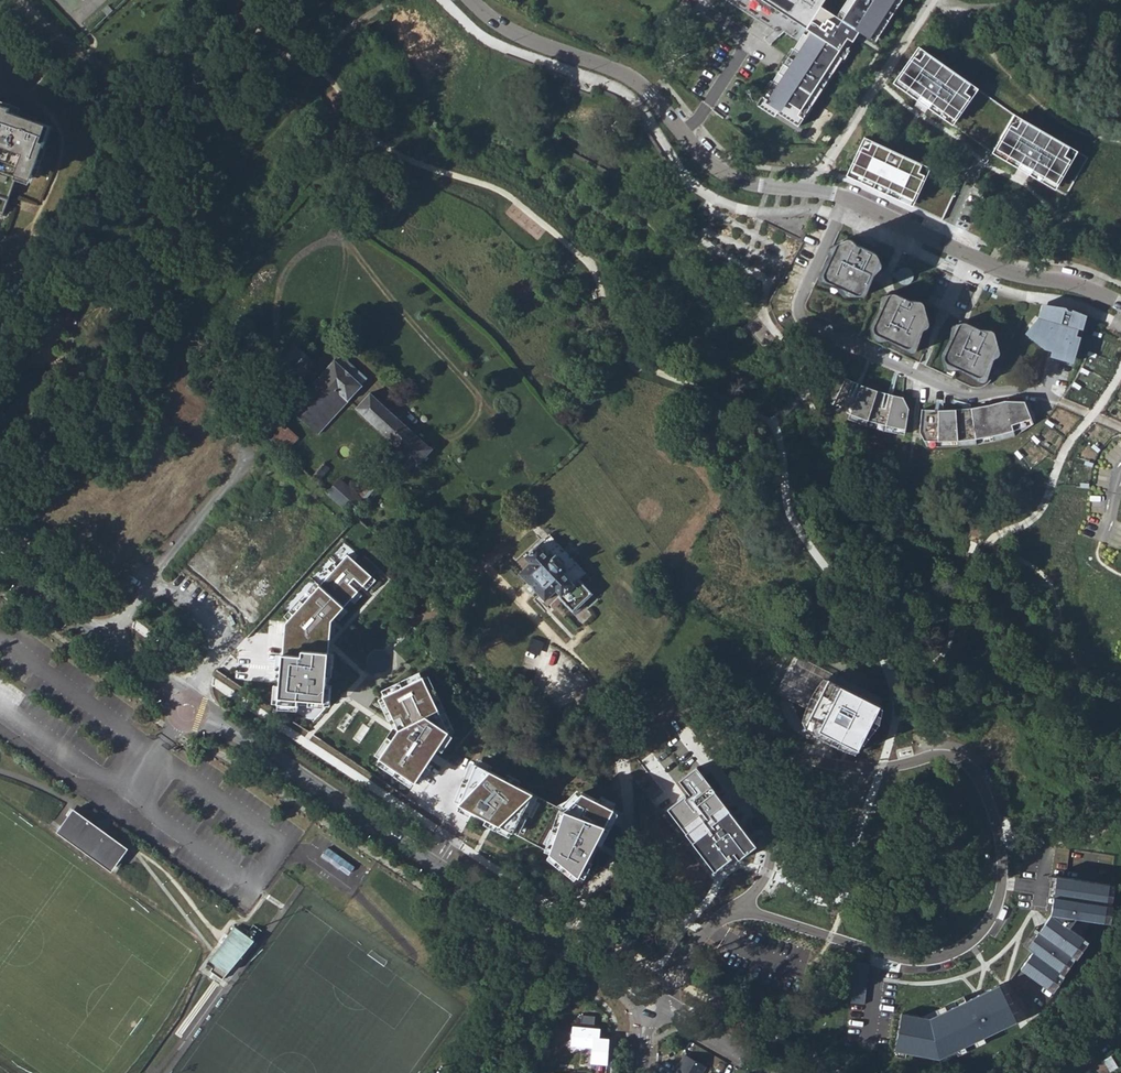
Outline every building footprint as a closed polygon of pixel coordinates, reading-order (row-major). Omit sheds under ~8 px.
[(757,105),(775,117),(777,113),(798,126),(802,121),(799,119),(808,104),(811,106),(823,89),(820,87),(829,72),(832,74),(860,31),(873,40),(876,35),(879,37),(889,21),(886,19),(896,4),(899,6),(902,0),(848,0),(840,12),(843,14),(840,19),(821,7),(825,0),(726,0),(774,31),(779,37),(784,32),(799,41),(793,49),(797,51),(787,66),(784,64),(773,81),(776,83),(766,98),(763,96),(757,105)] [(913,61),(897,84),(954,125),(971,101),(964,95),(968,89),(925,56),(919,65),(913,61)] [(3,214),(19,172),(34,177),(43,140),(48,125),(11,112),(12,109),(0,104),(0,213),(3,214)] [(1008,128),(993,154),(1054,192),(1070,163),(1064,160),(1067,151),(1021,123),(1015,131),(1008,128)] [(863,144),(847,178),(941,222),(955,194),(917,175),(919,169),(863,144)] [(838,244),(825,274),(827,281),(863,297),(880,261),(876,254),(857,244),(844,240),(838,244)] [(890,293),(874,327),(880,336),(907,348),(914,347),(927,315),(923,302),(911,301),(896,293),(890,293)] [(1074,310),(1047,304),(1029,332),(1051,354),(1083,364),(1098,322),(1074,310)] [(945,360),(952,365),(977,377),(984,376),(993,359),(999,343),(993,330),(981,330),(972,326),(963,321),(945,360)] [(274,371),(288,383),(309,359),(295,346),(274,371)] [(333,360),(360,385),(366,379),(340,354),(333,360)] [(288,383),(294,389),(315,365),(309,359),(288,383)] [(347,402),(362,387),(360,385),(333,360),(290,409),(311,427),(340,396),(347,402)] [(834,404),(848,419),(886,430),(907,435),(911,408),(905,396),(895,395),(863,383),(847,377),(834,404)] [(391,473),(394,476),(398,480),(413,464),(416,465),(430,449),(368,392),(354,409),(405,456),(391,473)] [(311,427),(319,434),(347,402),(340,396),(311,427)] [(973,407),(924,408),(922,430),(927,446),(962,447),(1017,436),(1036,422),(1027,401),(1004,400),(973,407)] [(269,424),(261,433),(287,458),(302,442),(281,424),(275,429),(269,424)] [(309,477),(353,517),(366,502),(355,492),(323,463),(309,477)] [(381,465),(355,492),(366,502),(391,473),(381,465)] [(529,563),(518,574),(546,602),(556,592),(561,597),(560,599),(573,613),(593,594),(579,579),(574,583),(562,571),(565,566),(555,555),(550,558),(537,546),(524,557),(529,563)] [(283,648),(278,709),(328,713),(334,649),(336,632),(380,581),(348,556),(285,623),(283,648)] [(239,595),(255,611),(279,588),(264,572),(239,595)] [(855,759),(877,713),(826,685),(833,675),(794,655),(771,693),(805,709),(798,725),(814,734),(814,737),(855,759)] [(370,760),(434,792),(451,759),(440,751),(453,732),(424,673),(386,691),(389,698),(381,701),(395,730),(370,760)] [(477,767),(459,806),(548,852),(547,857),(582,885),(622,810),(582,790),(559,805),(477,767)] [(694,794),(673,810),(722,871),(764,847),(702,768),(684,781),(694,794)] [(125,852),(71,811),(55,831),(111,871),(125,852)] [(1058,905),(1022,965),(1053,986),(1093,927),(1086,924),(1095,918),(1111,922),(1116,882),(1051,876),(1058,905)] [(252,938),(235,926),(210,961),(215,965),(210,971),(222,980),(252,938)] [(934,1011),(901,1007),(894,1058),(961,1063),(971,1050),(1021,1017),(1014,997),(1003,978),(934,1011)] [(583,1027),(575,1027),(573,1045),(589,1046),(589,1043),(595,1043),(594,1061),(610,1062),(612,1039),(601,1038),(602,1029),(596,1028),(597,1016),(583,1015),(583,1027)] [(672,1072),(674,1072),(702,1072),(705,1066),(684,1054),(678,1066),(676,1064),(672,1072)] [(1113,1059),(1105,1061),(1109,1072),(1117,1070),(1113,1059)]
